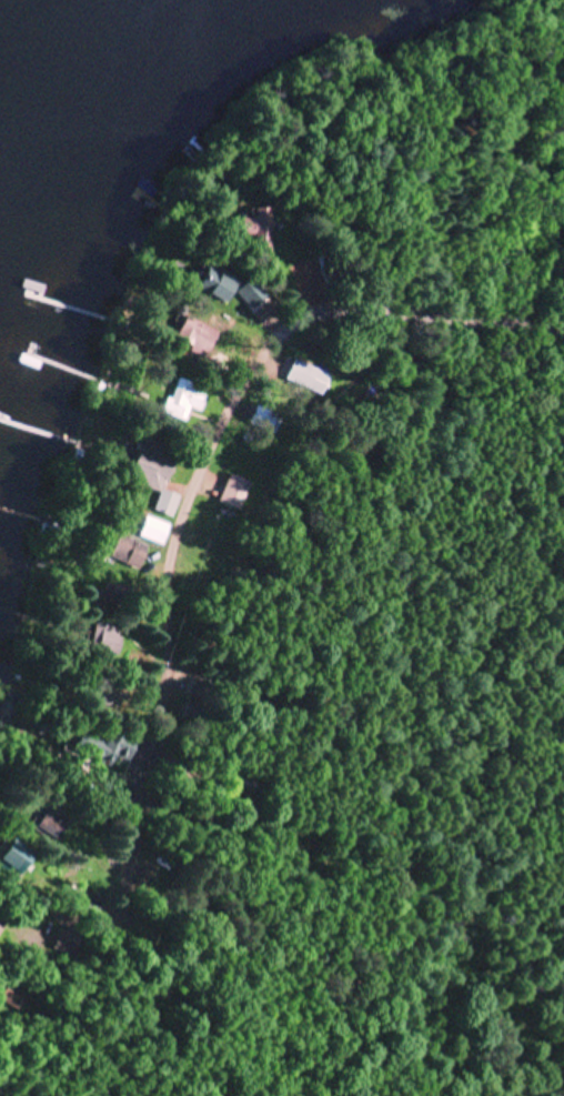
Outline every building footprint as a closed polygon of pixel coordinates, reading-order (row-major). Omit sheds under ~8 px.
[(251,232),(264,243),(276,229),(263,218),(251,232)] [(239,294),(256,312),(269,299),(252,281),(241,292),(219,270),(204,284),(225,307),(239,294)] [(215,338),(188,324),(181,337),(209,351),(215,338)] [(329,380),(294,359),(282,379),(317,399),(329,380)] [(188,425),(192,410),(204,413),(211,388),(176,378),(165,418),(188,425)] [(271,410),(252,411),(254,434),(273,432),(271,410)] [(133,484),(162,495),(156,513),(175,520),(183,498),(168,493),(179,461),(163,455),(165,447),(148,441),(133,484)] [(219,505),(238,514),(251,484),(232,476),(219,505)] [(167,548),(172,526),(147,519),(142,541),(167,548)] [(142,572),(150,548),(120,537),(111,561),(142,572)] [(121,656),(120,623),(94,623),(95,657),(121,656)] [(120,744),(85,736),(81,754),(116,762),(120,744)] [(36,829),(58,845),(70,826),(48,811),(36,829)] [(2,864),(27,875),(37,854),(12,842),(2,864)] [(16,1012),(24,989),(3,982),(0,991),(0,1006),(16,1012)]
